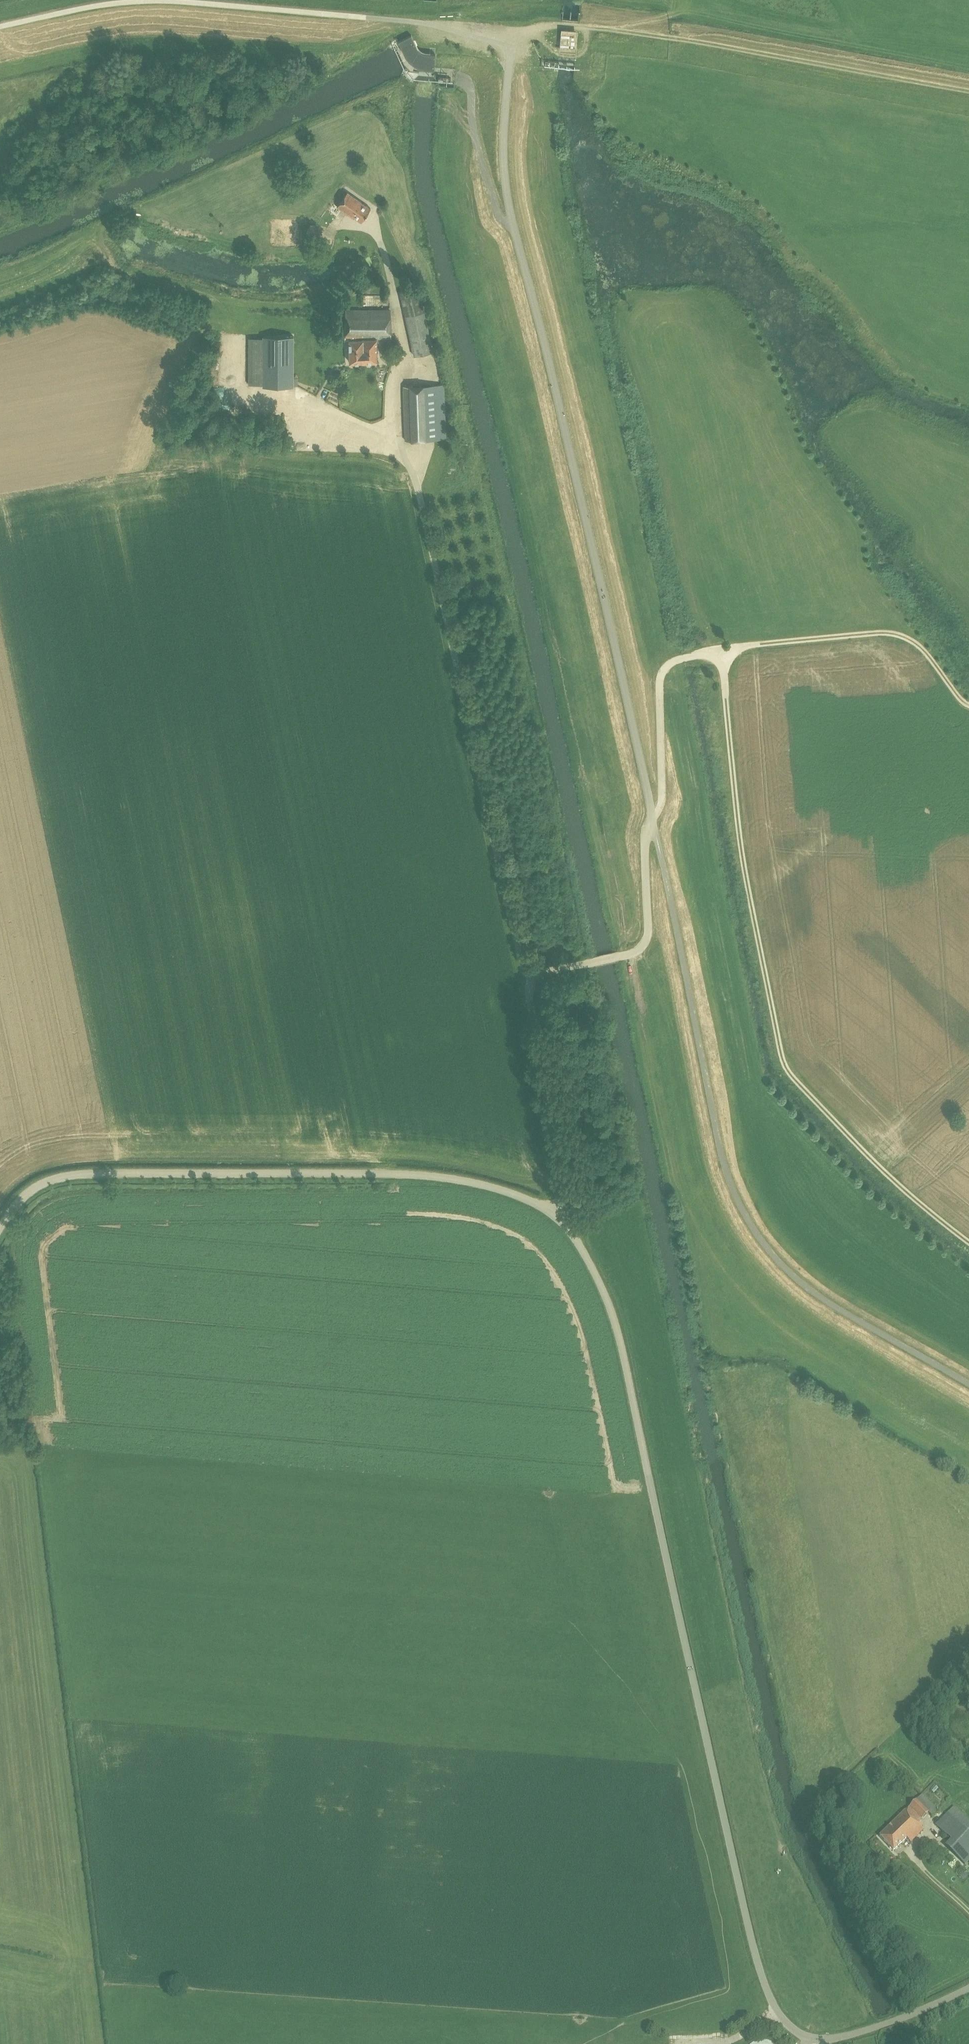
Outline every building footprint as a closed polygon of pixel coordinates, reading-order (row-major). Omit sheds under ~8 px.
[(578,34),(561,32),(560,47),(576,49),(578,34)] [(399,41),(403,49),(405,54),(408,58),(412,62),(415,64),(420,66),(427,67),(435,68),(436,53),(427,53),(424,52),(422,52),(420,50),(418,48),(416,45),(412,34),(399,41)] [(355,218),(362,222),(371,209),(347,193),(337,207),(355,219),(355,218)] [(414,289),(400,292),(414,355),(433,350),(419,288),(414,289)] [(345,339),(349,339),(377,339),(391,339),(391,311),(346,311),(345,339)] [(263,386),(293,387),(293,336),(263,336),(263,386)] [(349,339),(349,362),(377,362),(377,339),(349,339)] [(403,387),(405,441),(447,440),(444,385),(403,387)] [(906,1811),(905,1811),(879,1836),(894,1851),(907,1838),(911,1842),(924,1829),(917,1822),(920,1818),(921,1819),(928,1812),(932,1816),(938,1809),(923,1794),(917,1800),(917,1799),(906,1811)] [(947,1813),(968,1834),(968,1820),(954,1806),(947,1813)] [(947,1813),(935,1824),(951,1840),(945,1846),(965,1865),(968,1861),(968,1834),(947,1813)]
